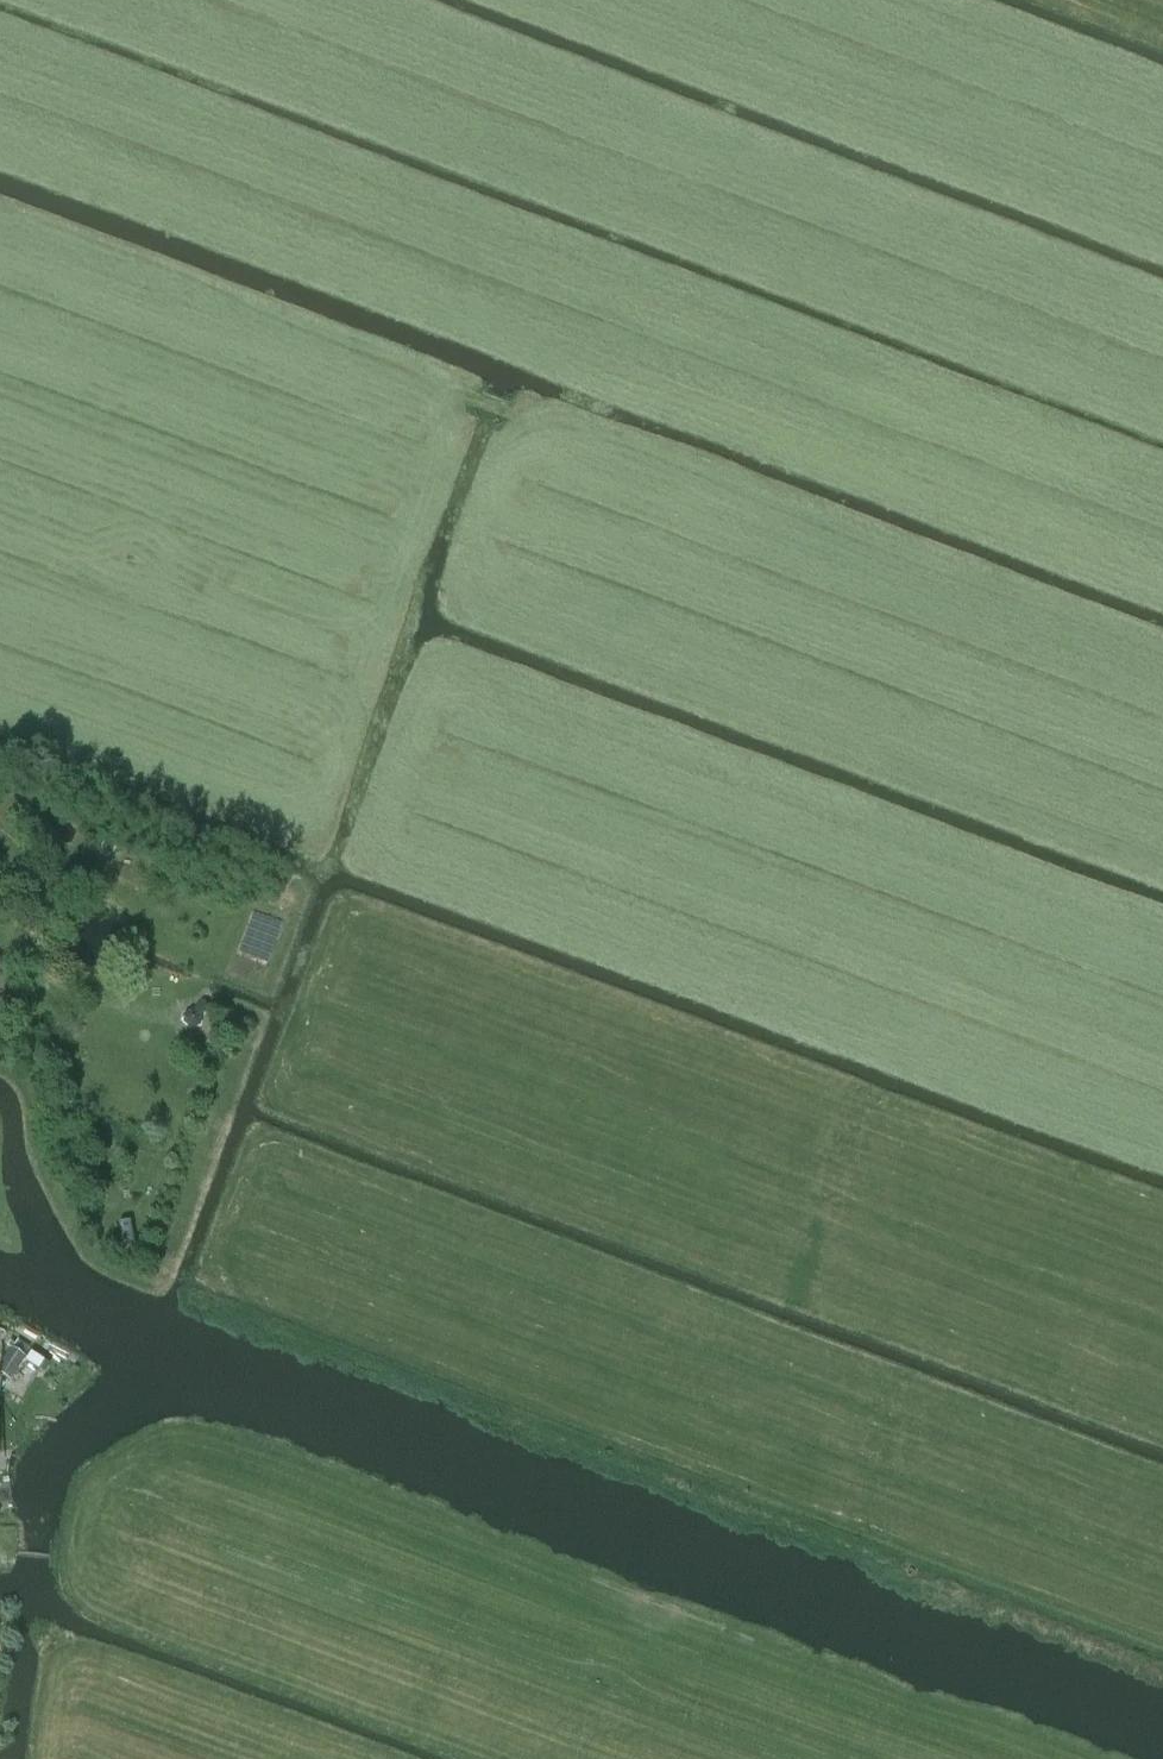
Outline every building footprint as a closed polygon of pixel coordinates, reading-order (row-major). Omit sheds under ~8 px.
[(6,1006),(9,977),(0,976),(0,1005),(6,1006)] [(194,1007),(182,1014),(190,1029),(203,1023),(194,1007)] [(131,1221),(119,1223),(123,1247),(135,1245),(131,1221)] [(0,1365),(0,1373),(12,1381),(23,1364),(27,1357),(25,1356),(11,1347),(11,1348),(0,1365)] [(31,1352),(26,1360),(44,1372),(49,1364),(31,1352)]
